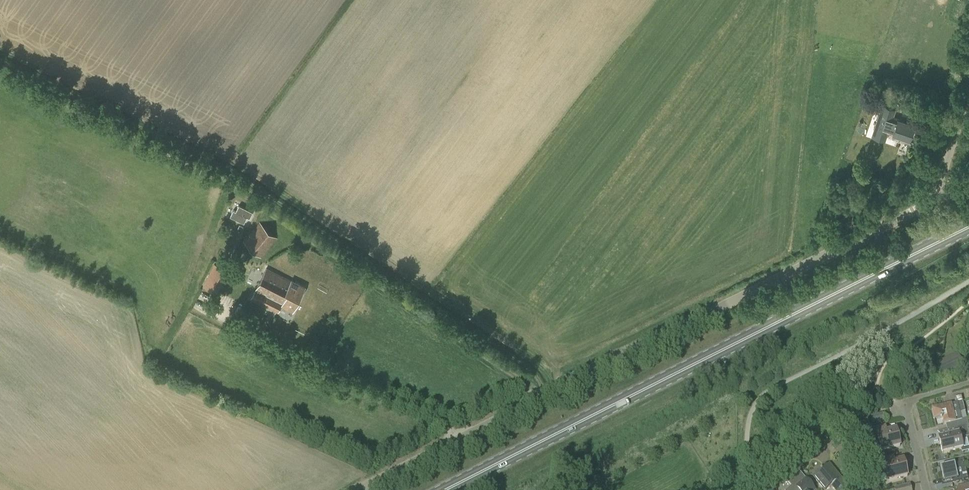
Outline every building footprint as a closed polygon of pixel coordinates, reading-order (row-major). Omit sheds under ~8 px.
[(887,96),(890,87),(878,82),(874,91),(887,96)] [(909,138),(913,125),(898,120),(901,111),(882,105),(874,129),(886,133),(898,137),(899,135),(909,138)] [(239,205),(236,212),(247,217),(250,218),(253,212),(239,205)] [(244,223),(247,217),(236,212),(234,211),(231,217),(244,223)] [(262,257),(278,238),(260,222),(243,241),(262,257)] [(228,271),(214,264),(203,286),(217,293),(228,271)] [(291,280),(266,268),(251,298),(278,311),(281,305),(293,311),(305,286),(291,280)] [(951,404),(931,409),(934,419),(941,417),(941,415),(945,414),(946,419),(942,420),(943,424),(954,421),(956,427),(968,424),(967,418),(962,420),(960,413),(965,412),(963,402),(951,404)] [(871,425),(884,421),(882,414),(869,417),(871,425)] [(938,438),(942,453),(962,449),(959,439),(968,437),(968,436),(968,435),(968,425),(968,424),(956,427),(957,433),(938,438)] [(881,433),(879,427),(869,430),(871,439),(877,438),(880,450),(900,446),(896,429),(881,433)] [(894,462),(892,456),(874,461),(876,470),(884,468),(887,481),(907,476),(903,459),(894,462)] [(942,486),(968,479),(964,462),(954,464),(939,468),(942,480),(941,481),(942,486)] [(834,472),(828,464),(813,477),(823,489),(826,489),(831,486),(835,489),(847,489),(849,489),(834,472)] [(804,478),(797,469),(786,478),(792,485),(786,489),(814,489),(804,478)]
